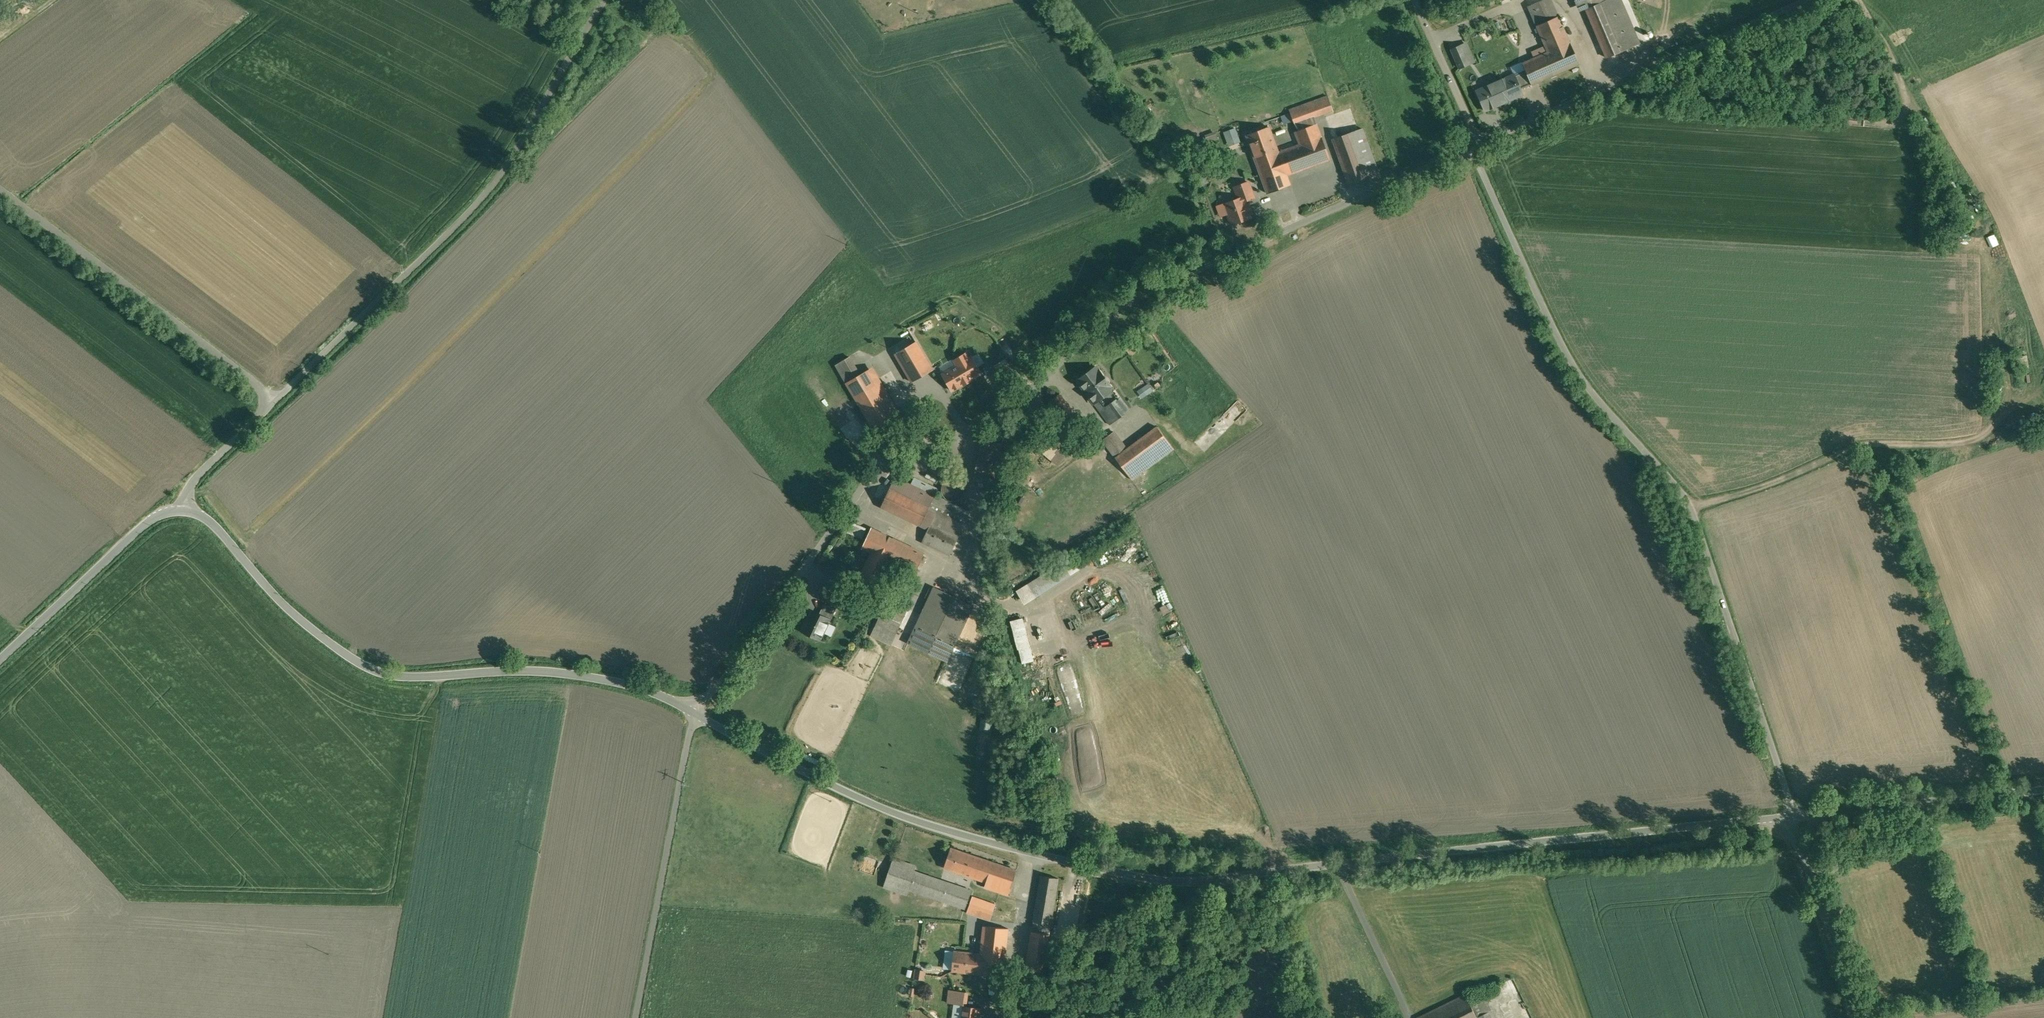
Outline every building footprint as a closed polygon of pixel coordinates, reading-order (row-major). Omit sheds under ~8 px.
[(1549,0),(1543,0),(1528,7),(1545,46),(1531,52),(1534,58),(1522,64),(1531,85),(1578,65),(1549,0)] [(1619,0),(1580,0),(1607,57),(1639,42),(1619,0)] [(1461,69),(1478,62),(1469,41),(1452,49),(1461,69)] [(1531,85),(1524,69),(1490,84),(1499,105),(1508,101),(1508,99),(1522,93),(1521,89),(1531,85)] [(1326,95),(1289,109),(1294,125),(1332,111),(1326,95)] [(1283,114),(1286,123),(1292,121),(1290,112),(1283,114)] [(1256,161),(1268,193),(1289,185),(1285,174),(1330,158),(1317,124),(1294,132),(1299,145),(1256,161)] [(1268,126),(1246,134),(1256,161),(1278,152),(1268,126)] [(1237,127),(1225,131),(1230,145),(1242,141),(1237,127)] [(1362,128),(1333,139),(1349,184),(1378,174),(1362,128)] [(1234,187),(1238,199),(1243,198),(1245,201),(1253,197),(1248,182),(1244,184),(1234,187)] [(1243,198),(1224,204),(1231,224),(1237,222),(1250,217),(1249,213),(1251,212),(1248,204),(1246,204),(1243,198)] [(1993,247),(2001,244),(1997,233),(1988,237),(1993,247)] [(996,354),(984,359),(995,382),(1007,377),(996,354)] [(913,357),(896,366),(921,411),(937,402),(913,357)] [(938,400),(975,380),(964,359),(927,379),(938,400)] [(1100,377),(1076,394),(1105,434),(1129,416),(1100,377)] [(899,433),(869,383),(849,395),(879,445),(899,433)] [(1144,398),(1155,390),(1151,383),(1139,390),(1144,398)] [(1112,443),(1102,451),(1132,490),(1173,459),(1156,437),(1125,460),(1112,443)] [(1068,465),(1043,443),(1034,453),(1058,475),(1068,465)] [(941,505),(896,489),(886,519),(931,535),(941,505)] [(859,526),(858,535),(865,536),(866,527),(859,526)] [(960,547),(931,535),(923,555),(952,567),(960,547)] [(928,565),(873,539),(865,557),(919,584),(928,565)] [(859,596),(875,603),(890,573),(873,565),(859,596)] [(976,614),(937,599),(916,650),(955,666),(976,614)] [(872,620),(903,635),(910,620),(879,605),(872,620)] [(822,612),(808,642),(828,651),(842,622),(822,612)] [(1027,617),(1014,620),(1026,663),(1039,660),(1027,617)] [(1023,871),(954,847),(944,874),(1014,898),(1023,871)] [(966,909),(973,890),(894,860),(885,887),(966,909)] [(1062,879),(1042,876),(1033,925),(1054,929),(1062,879)] [(997,904),(975,897),(969,915),(990,921),(997,904)] [(951,932),(950,948),(975,950),(977,934),(951,932)] [(1006,984),(1011,937),(989,934),(986,961),(959,958),(957,978),(1006,984)] [(1053,939),(1035,936),(1027,982),(1045,985),(1053,939)] [(929,971),(917,968),(915,978),(926,981),(929,971)] [(1422,1017),(1474,1017),(1466,999),(1422,1017)]
